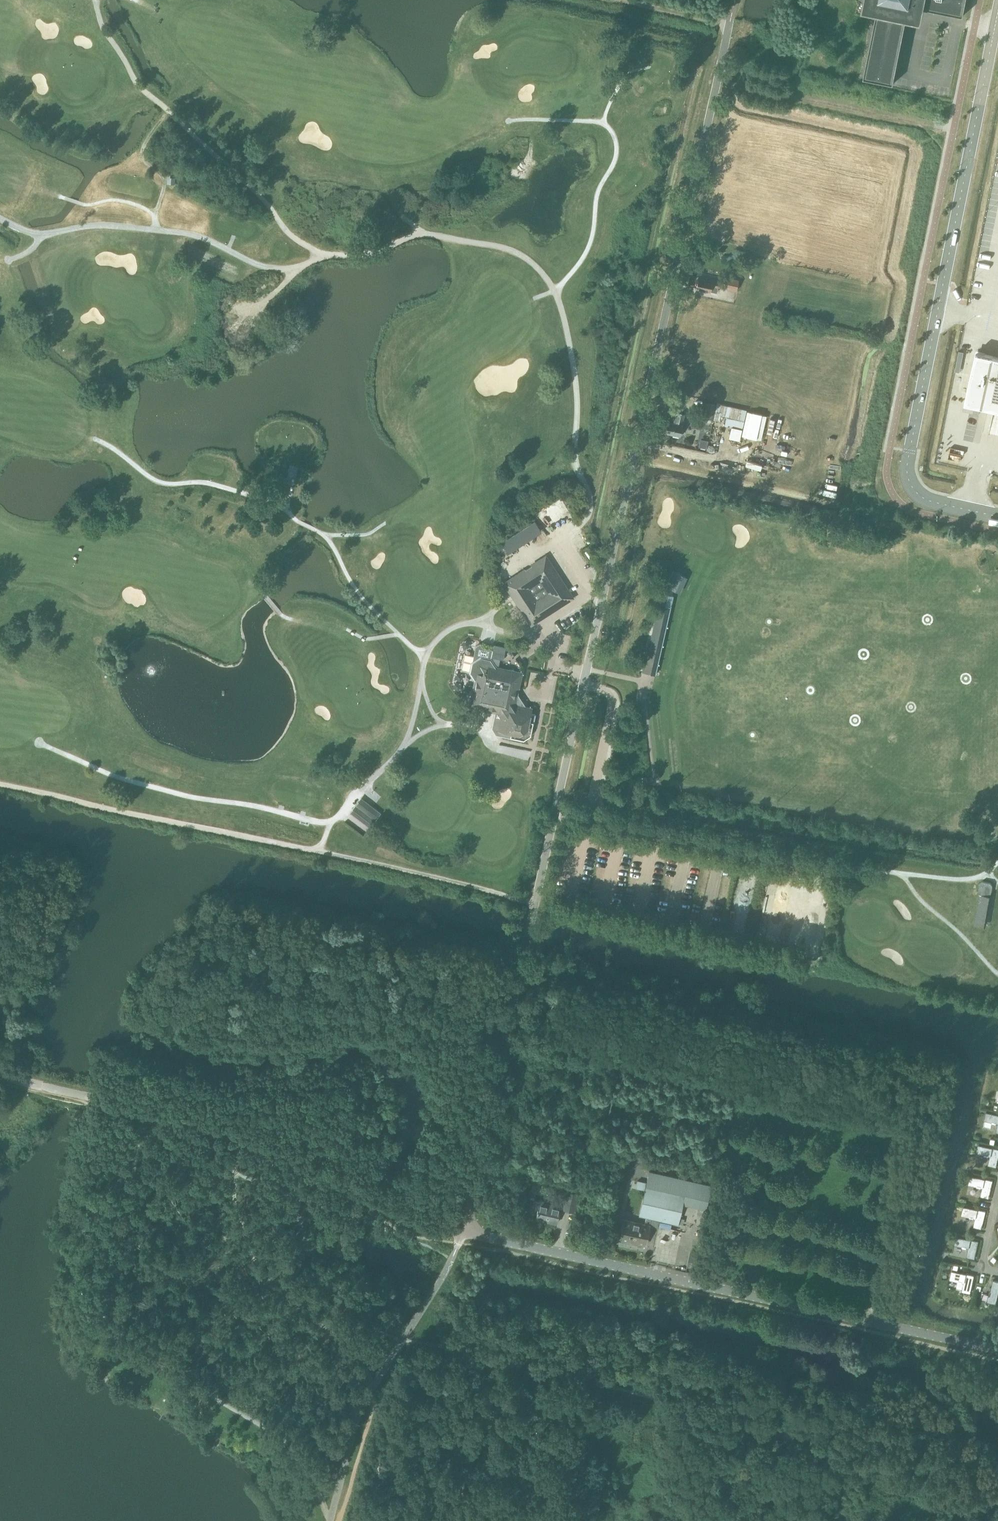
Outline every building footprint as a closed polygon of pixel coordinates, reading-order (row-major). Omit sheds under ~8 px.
[(966,0),(865,0),(863,9),(877,12),(863,77),(893,83),(906,18),(909,5),(923,7),(963,15),(966,0)] [(736,290),(738,280),(739,279),(724,276),(722,282),(712,280),(699,278),(696,288),(710,291),(710,290),(717,292),(718,286),(721,287),(736,290)] [(973,350),(962,400),(997,409),(997,355),(973,350)] [(742,428),(746,410),(706,401),(703,417),(713,419),(713,418),(719,419),(720,415),(726,416),(725,425),(742,428)] [(682,424),(685,414),(673,411),(671,422),(667,421),(665,432),(680,436),(682,424)] [(286,491),(288,482),(280,480),(278,489),(286,491)] [(507,552),(541,530),(535,521),(501,542),(507,552)] [(572,597),(546,556),(505,583),(531,623),(572,597)] [(669,585),(680,589),(686,573),(675,568),(669,585)] [(655,674),(673,595),(660,592),(655,617),(656,617),(650,641),(649,641),(642,671),(655,674)] [(514,704),(521,672),(496,667),(490,659),(480,657),(472,662),(470,672),(476,680),(470,705),(502,712),(499,728),(520,733),(520,732),(525,729),(526,729),(530,708),(514,704)] [(373,807),(371,805),(364,800),(361,797),(350,812),(351,812),(369,827),(380,812),(373,807)] [(983,926),(988,895),(991,894),(992,885),(990,882),(982,881),(979,883),(978,891),(980,894),(974,925),(983,926)] [(985,1128),(990,1108),(976,1105),(970,1123),(985,1128)] [(976,1167),(980,1150),(967,1145),(963,1163),(976,1167)] [(706,1209),(712,1185),(649,1170),(646,1182),(638,1180),(636,1187),(645,1189),(639,1216),(646,1217),(644,1223),(624,1219),(619,1239),(645,1245),(649,1224),(651,1218),(678,1224),(683,1203),(706,1209)] [(992,1180),(970,1175),(968,1183),(977,1185),(977,1186),(981,1187),(981,1186),(982,1186),(980,1195),(988,1197),(992,1180)] [(562,1208),(575,1211),(580,1192),(568,1189),(562,1208)] [(560,1205),(554,1204),(554,1202),(541,1199),(540,1200),(534,1199),(533,1207),(538,1209),(536,1218),(557,1223),(560,1205)] [(975,1217),(973,1226),(981,1228),(985,1211),(963,1205),(961,1214),(970,1216),(969,1216),(974,1217),(975,1217)] [(967,1256),(974,1257),(978,1241),(956,1235),(955,1242),(969,1246),(967,1256)] [(970,1292),(974,1275),(952,1270),(950,1278),(958,1280),(958,1281),(962,1282),(962,1281),(964,1281),(962,1290),(970,1292)] [(996,1303),(997,1292),(997,1280),(993,1279),(990,1295),(988,1295),(987,1301),(996,1303)]
